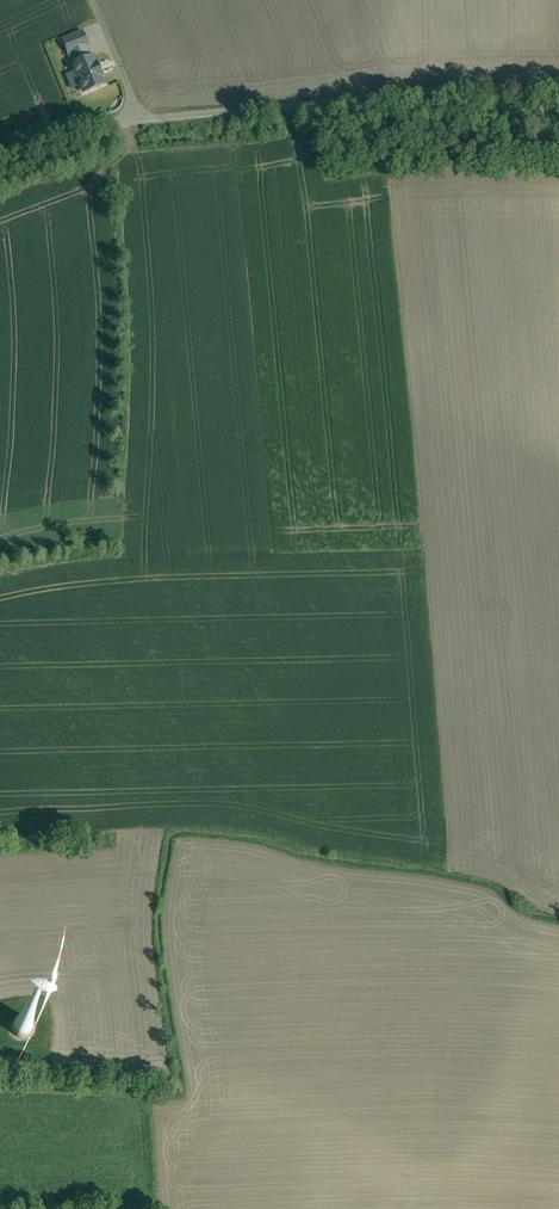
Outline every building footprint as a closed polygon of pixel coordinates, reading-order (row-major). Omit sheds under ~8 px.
[(82,94),(106,84),(94,55),(91,56),(87,47),(90,46),(83,30),(61,39),(74,72),(80,86),(82,94)] [(80,86),(74,72),(66,75),(72,90),(80,86)]
